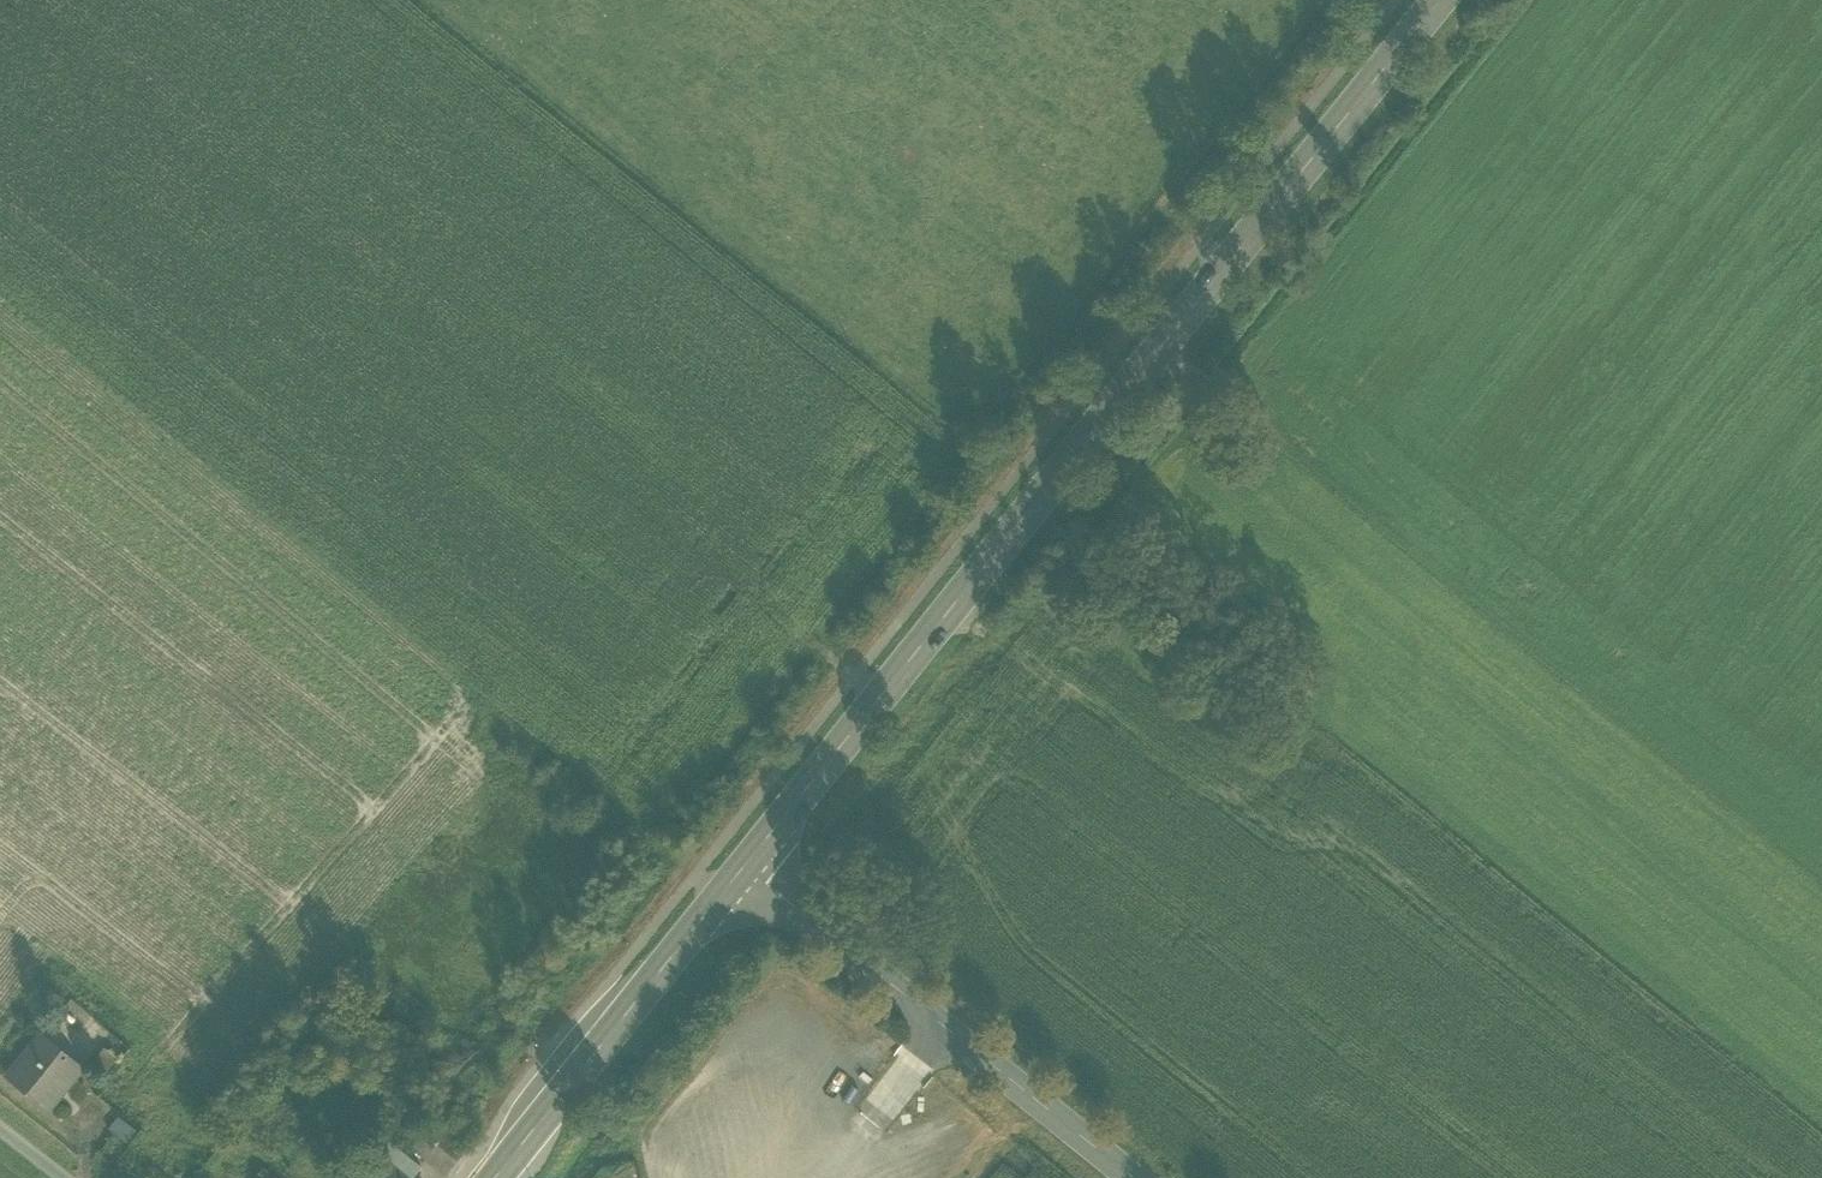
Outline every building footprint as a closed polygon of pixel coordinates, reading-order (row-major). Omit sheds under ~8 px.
[(80,1068),(42,1036),(7,1079),(47,1110),(80,1068)] [(390,1144),(380,1157),(389,1164),(378,1177),(410,1177),(418,1167),(390,1144)]
